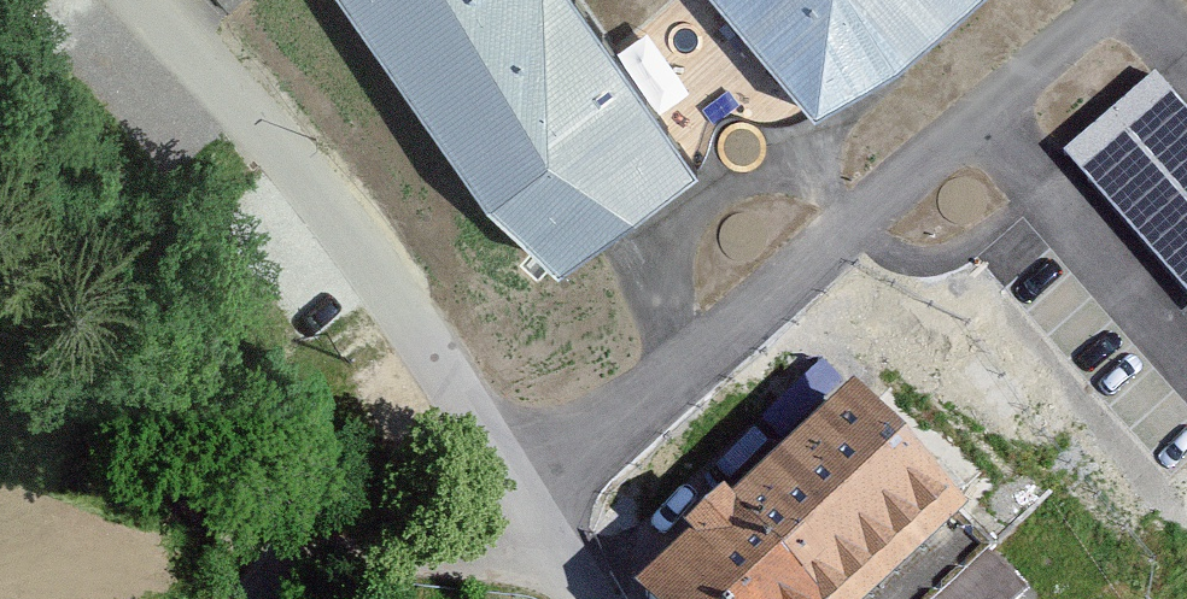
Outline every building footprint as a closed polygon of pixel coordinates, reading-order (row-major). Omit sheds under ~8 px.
[(703,180),(585,0),(357,0),(543,284),(703,180)] [(981,0),(728,0),(818,121),(981,0)] [(1064,153),(1186,287),(1186,104),(1155,69),(1064,153)] [(859,418),(667,598),(929,598),(1089,449),(1161,526),(1186,501),(1186,407),(1028,240),(985,280),(901,192),(825,263),(881,323),(822,378),(859,418)] [(997,574),(971,598),(1021,598),(997,574)]
